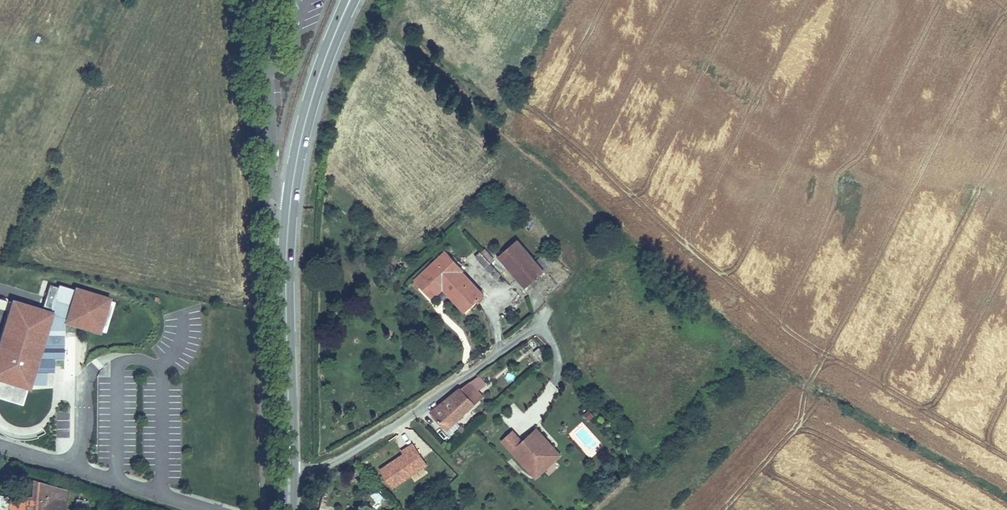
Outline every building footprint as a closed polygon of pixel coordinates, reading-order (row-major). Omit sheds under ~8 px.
[(538,267),(507,234),(488,251),(520,285),(538,267)] [(455,265),(439,247),(404,277),(422,296),(433,288),(455,312),(475,293),(455,269),(455,265)] [(489,275),(495,271),(481,252),(475,256),(489,275)] [(107,307),(43,288),(37,311),(45,314),(44,319),(35,319),(8,311),(0,339),(0,401),(21,407),(26,388),(40,388),(40,375),(49,375),(49,362),(58,362),(58,323),(99,335),(107,307)] [(482,380),(476,371),(446,391),(425,412),(440,429),(475,399),(468,391),(482,380)] [(541,455),(550,448),(534,429),(519,442),(510,431),(499,440),(528,476),(546,461),(541,455)] [(531,479),(557,457),(550,448),(541,455),(546,461),(528,476),(531,479)] [(0,496),(0,509),(64,509),(65,494),(31,486),(31,498),(0,496)]
